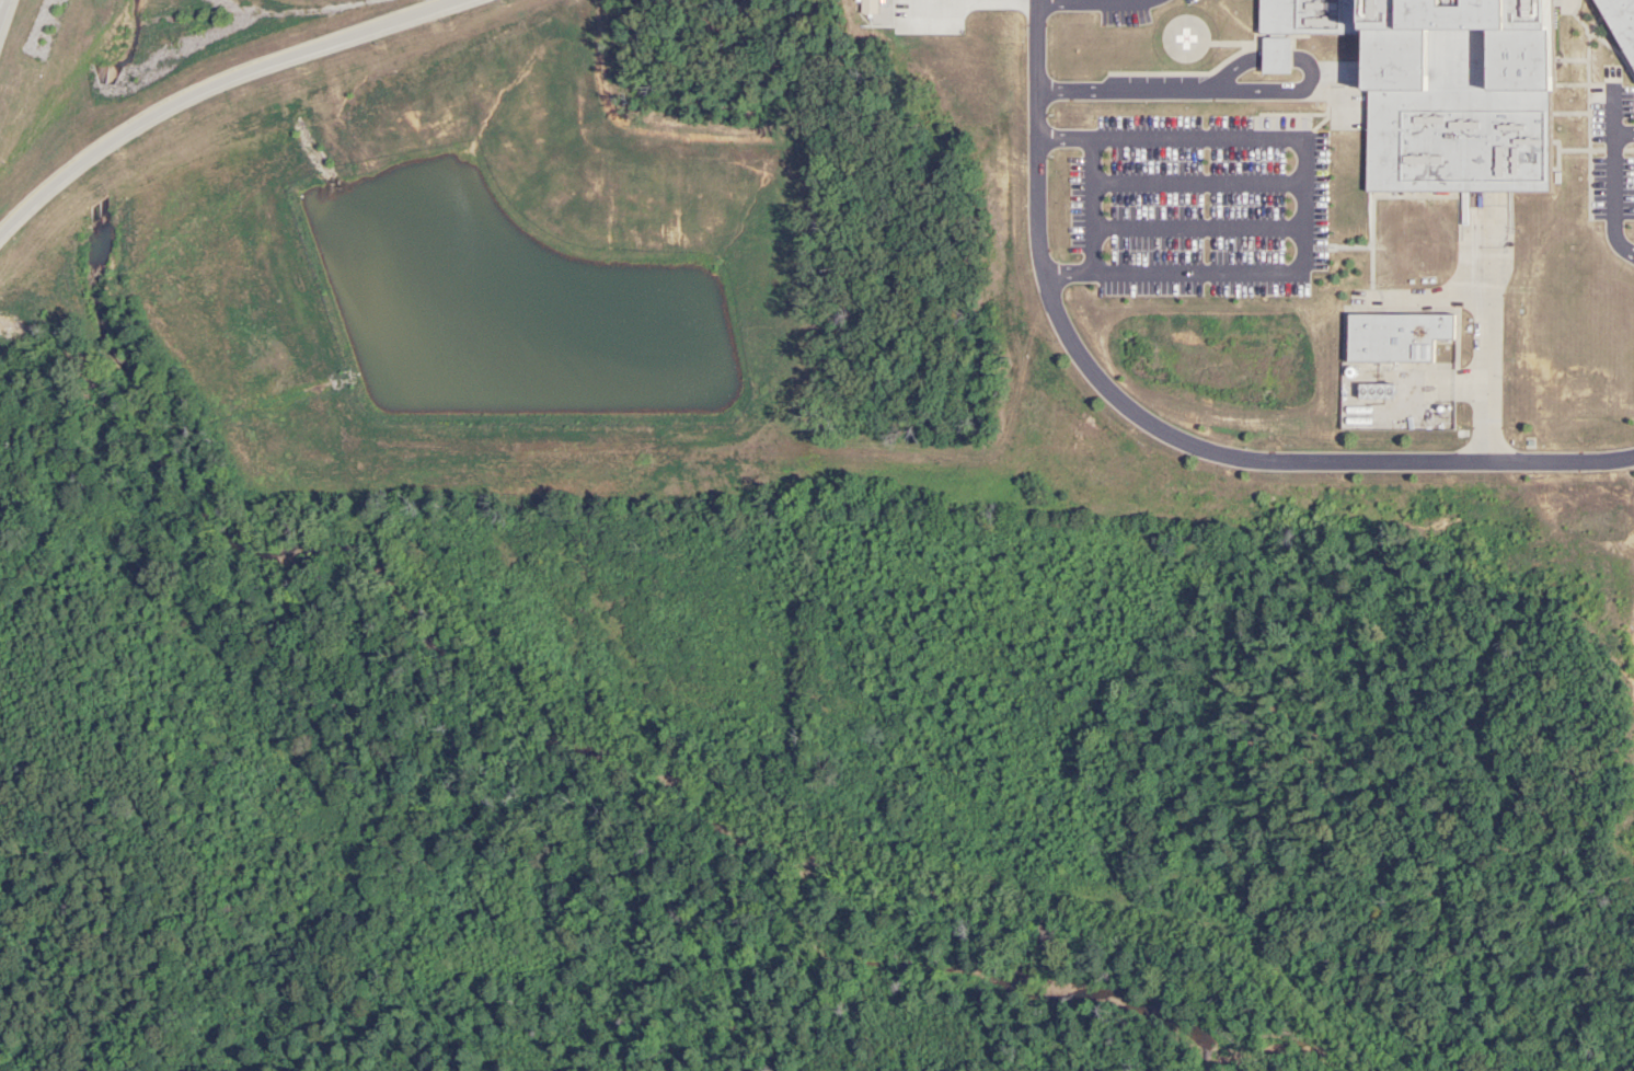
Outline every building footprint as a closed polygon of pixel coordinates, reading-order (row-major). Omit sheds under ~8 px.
[(1471,254),(1450,234),(1431,254),(1452,274),(1471,254)]
